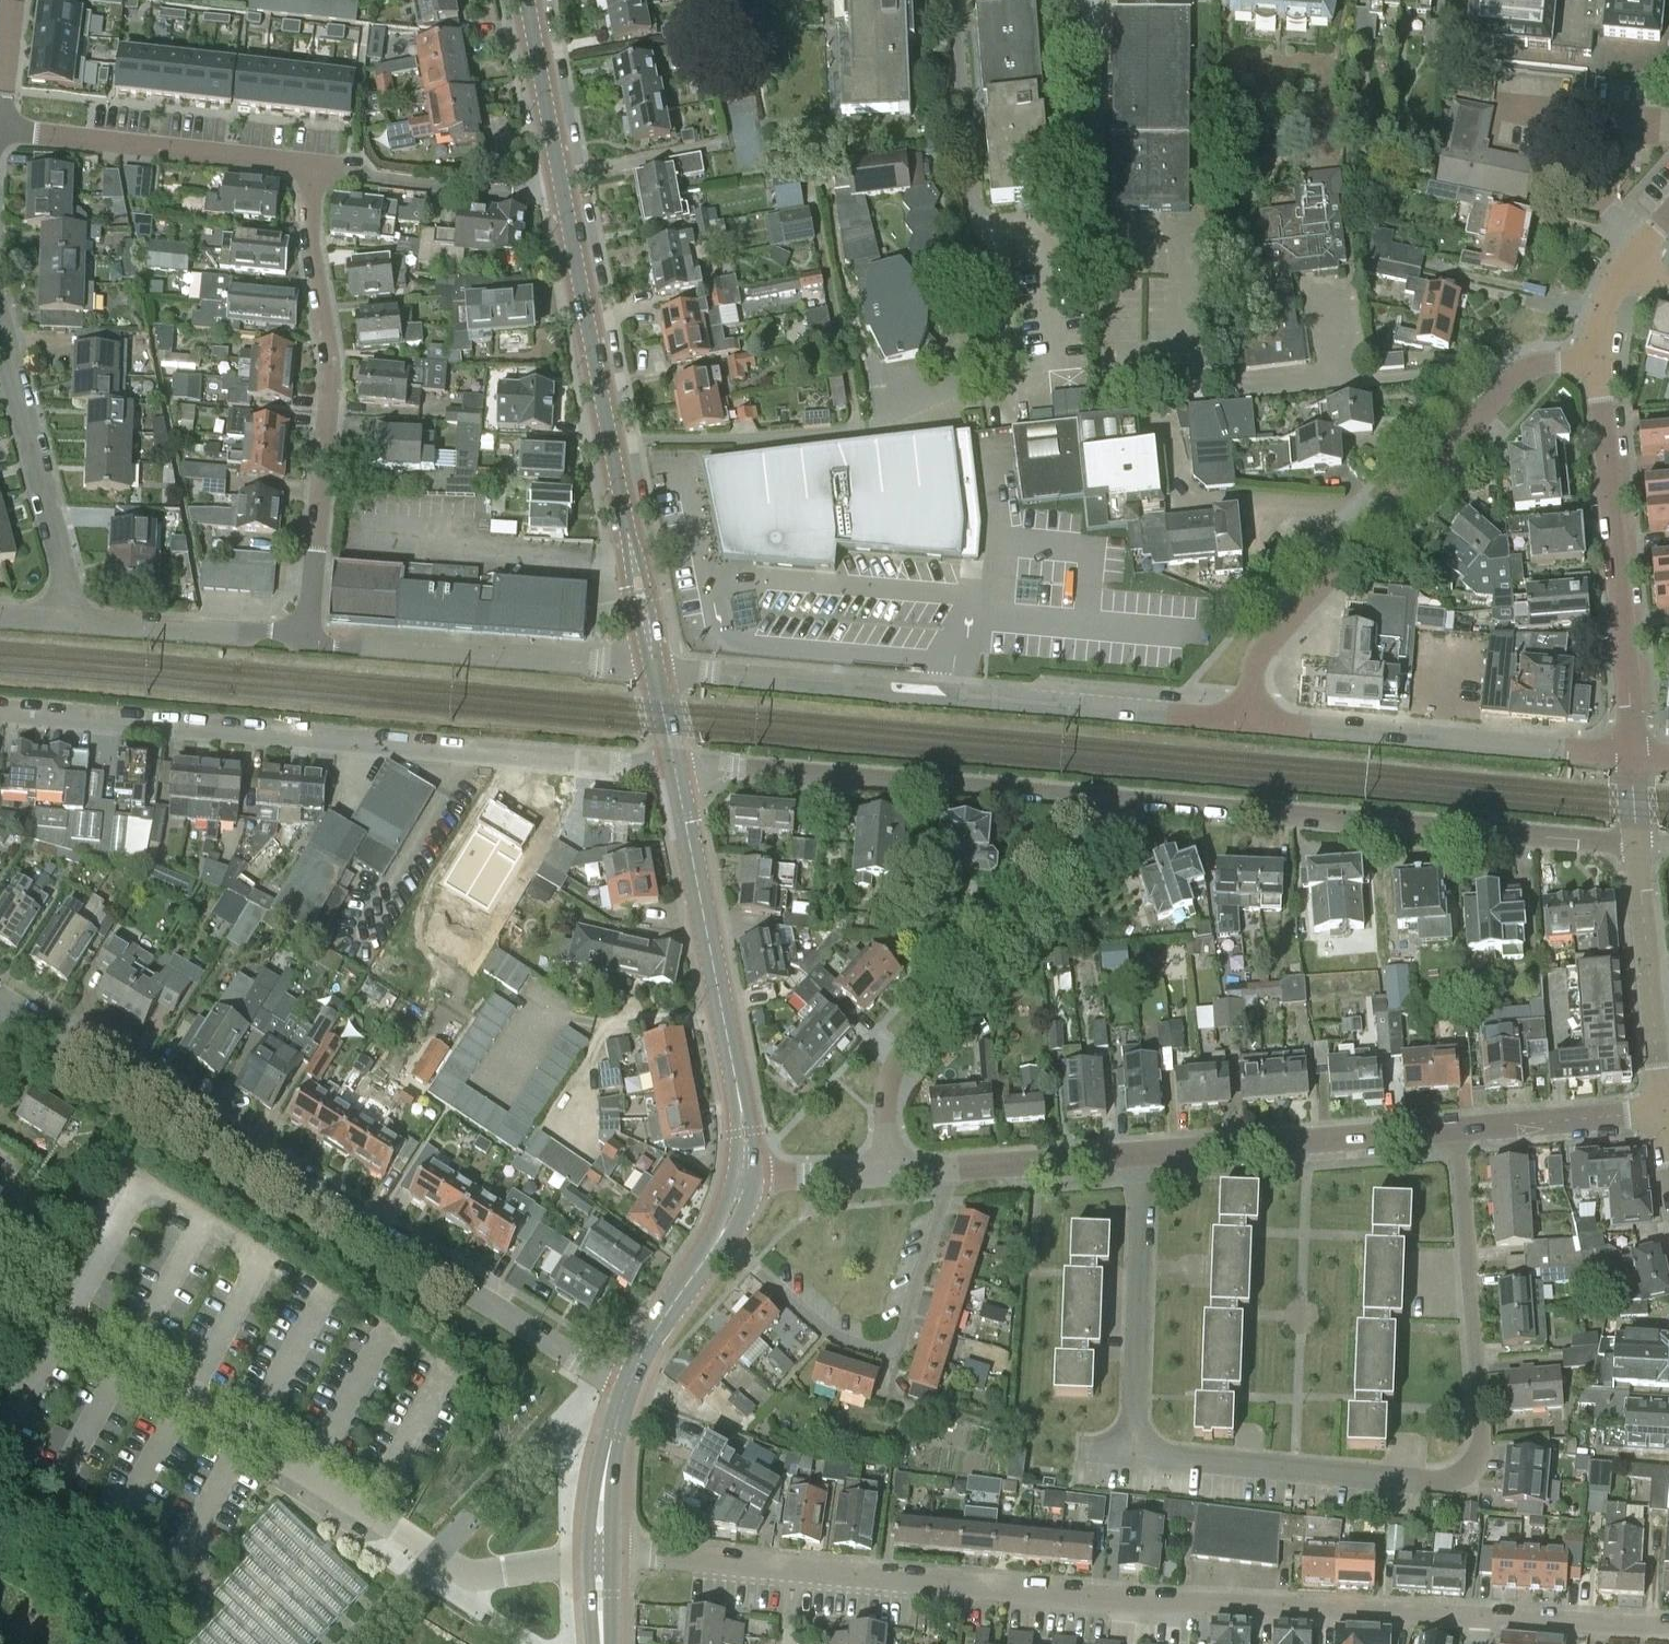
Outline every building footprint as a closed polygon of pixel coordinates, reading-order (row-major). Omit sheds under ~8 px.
[(124,8),(137,10),(138,1),(133,0),(125,0),(124,8)] [(261,0),(248,0),(246,12),(259,14),(261,0)] [(259,14),(271,15),(273,0),(261,0),(259,14)] [(271,15),(283,16),(285,0),(273,0),(271,15)] [(283,16),(295,18),(297,0),(285,0),(283,16)] [(295,18),(307,19),(309,0),(297,0),(295,18)] [(307,19),(319,20),(322,0),(309,0),(307,19)] [(319,20),(331,22),(334,0),(322,0),(319,20)] [(331,22),(344,23),(346,0),(334,0),(331,22)] [(344,23),(356,24),(359,0),(346,0),(344,23)] [(424,27),(459,20),(455,0),(419,0),(424,27)] [(609,16),(646,9),(646,8),(660,5),(659,0),(606,0),(609,16)] [(838,3),(844,3),(845,23),(850,23),(852,76),(841,77),(842,116),(899,113),(910,112),(910,115),(911,115),(908,40),(915,39),(914,0),(838,0),(838,3)] [(992,8),(976,9),(991,205),(1052,201),(1037,3),(1035,3),(1035,0),(991,0),(992,8)] [(1281,22),(1331,26),(1336,0),(1231,0),(1232,18),(1281,22)] [(1369,11),(1355,10),(1354,41),(1374,43),(1376,18),(1382,18),(1383,6),(1400,7),(1400,0),(1370,0),(1369,11)] [(1416,14),(1431,15),(1432,0),(1417,0),(1416,14)] [(1590,56),(1592,35),(1658,43),(1663,0),(1567,0),(1561,2),(1554,2),(1555,0),(1472,0),(1467,42),(1590,56)] [(1182,79),(1184,7),(1115,5),(1113,62),(1154,63),(1154,79),(1182,79)] [(114,7),(113,20),(122,21),(123,8),(114,7)] [(41,8),(38,34),(79,38),(79,39),(89,40),(92,13),(41,8)] [(649,23),(646,9),(609,16),(614,43),(657,35),(655,22),(649,23)] [(160,10),(159,19),(172,20),(173,11),(160,10)] [(173,11),(172,20),(186,22),(187,13),(173,11)] [(204,14),(203,24),(216,25),(217,16),(204,14)] [(217,16),(216,25),(229,26),(230,17),(217,16)] [(248,16),(247,25),(261,26),(261,17),(248,16)] [(284,22),(283,31),(291,32),(292,23),(284,22)] [(292,23),(291,32),(300,33),(301,24),(292,23)] [(1442,56),(1430,24),(1426,24),(1425,37),(1424,54),(1442,56)] [(328,27),(327,36),(336,37),(337,28),(328,27)] [(337,28),(336,37),(344,38),(345,29),(337,28)] [(663,42),(676,40),(674,28),(661,30),(663,42)] [(38,34),(35,58),(76,63),(76,62),(79,39),(79,38),(38,34)] [(418,72),(464,64),(459,38),(441,41),(440,36),(417,35),(421,59),(374,68),(376,80),(392,77),(418,72)] [(111,42),(109,55),(118,56),(119,43),(111,42)] [(679,57),(677,47),(677,46),(665,49),(667,60),(679,57)] [(122,52),(118,92),(141,95),(145,55),(122,52)] [(145,55),(141,95),(163,97),(168,57),(145,55)] [(168,57),(163,97),(185,100),(190,60),(168,57)] [(35,58),(33,84),(83,90),(86,63),(76,62),(76,63),(35,58)] [(618,92),(618,94),(661,86),(660,85),(657,86),(654,71),(660,70),(658,59),(652,60),(613,67),(615,79),(609,80),(612,93),(618,92)] [(190,60),(185,100),(207,102),(212,62),(190,60)] [(212,62),(207,102),(231,105),(235,65),(212,62)] [(464,64),(418,72),(420,84),(425,82),(427,96),(468,89),(464,64)] [(242,65),(237,106),(261,108),(265,68),(242,65)] [(265,68),(261,108),(283,111),(287,70),(265,68)] [(287,70),(283,111),(305,113),(309,73),(287,70)] [(100,71),(99,84),(108,85),(109,71),(100,71)] [(309,73),(305,113),(327,116),(331,75),(309,73)] [(331,75),(327,116),(350,118),(355,78),(331,75)] [(394,88),(392,77),(376,80),(379,95),(380,95),(381,103),(387,102),(385,89),(394,88)] [(665,112),(661,86),(618,94),(624,93),(628,119),(665,112)] [(468,89),(427,96),(432,120),(410,123),(410,124),(476,113),(473,96),(469,97),(468,89)] [(380,95),(379,95),(368,97),(372,118),(398,113),(396,101),(387,102),(381,103),(380,95)] [(1454,103),(1438,181),(1526,199),(1533,164),(1517,161),(1487,154),(1482,153),(1484,142),(1491,110),(1454,103)] [(665,112),(628,119),(633,146),(676,138),(674,126),(679,125),(676,110),(665,112)] [(410,124),(387,128),(391,154),(415,149),(413,141),(415,141),(435,138),(435,139),(452,136),(454,144),(477,140),(476,131),(479,131),(476,113),(410,124)] [(937,117),(925,118),(927,150),(939,149),(937,117)] [(1319,119),(1314,142),(1339,149),(1343,124),(1319,119)] [(694,132),(681,134),(683,146),(696,144),(694,132)] [(50,165),(50,152),(29,151),(29,165),(50,165)] [(666,170),(635,176),(640,202),(681,195),(679,182),(683,182),(682,179),(704,175),(700,155),(664,162),(666,170)] [(833,168),(836,194),(835,194),(839,228),(842,249),(845,263),(853,266),(850,274),(857,281),(866,332),(870,332),(886,365),(932,356),(936,345),(929,336),(927,337),(928,334),(929,308),(918,284),(901,264),(882,268),(875,239),(865,199),(906,195),(902,204),(910,214),(905,227),(913,238),(907,250),(916,262),(939,259),(946,246),(937,234),(943,222),(934,211),(939,199),(932,185),(925,185),(922,156),(907,158),(906,156),(847,163),(847,166),(833,168)] [(139,170),(123,168),(129,199),(135,200),(139,170)] [(28,199),(72,200),(73,171),(29,170),(28,199)] [(153,171),(139,170),(135,200),(149,202),(153,171)] [(124,201),(119,173),(103,172),(102,201),(111,201),(124,201)] [(802,202),(798,174),(772,178),(773,180),(777,206),(802,202)] [(224,198),(278,205),(280,185),(226,179),(224,198)] [(1425,199),(1455,205),(1459,190),(1437,185),(1429,184),(1425,199)] [(1248,282),(1291,277),(1291,275),(1338,269),(1337,264),(1346,263),(1343,238),(1338,198),(1329,199),(1328,185),(1293,189),(1296,208),(1262,212),(1268,261),(1246,263),(1248,282)] [(681,195),(640,202),(645,228),(690,220),(688,206),(684,207),(681,195)] [(278,205),(224,198),(222,217),(276,223),(278,205)] [(333,217),(396,224),(397,206),(383,204),(383,203),(335,198),(333,217)] [(72,200),(28,199),(28,227),(87,228),(87,219),(78,212),(72,211),(72,200)] [(124,201),(111,201),(115,219),(127,217),(127,216),(124,201)] [(1466,236),(1487,241),(1519,248),(1525,220),(1499,215),(1500,211),(1473,205),(1466,236)] [(464,251),(465,251),(521,257),(525,214),(460,207),(457,234),(424,231),(419,264),(462,268),(464,251)] [(794,212),(779,215),(784,245),(799,243),(813,240),(808,210),(794,212)] [(697,229),(713,226),(711,211),(694,214),(697,229)] [(145,243),(151,243),(153,219),(133,217),(137,242),(145,243)] [(396,224),(333,217),(331,237),(379,242),(379,240),(394,242),(396,224)] [(699,240),(715,237),(713,226),(697,229),(699,240)] [(87,228),(28,227),(27,228),(43,228),(42,256),(86,257),(86,241),(101,242),(101,228),(87,228)] [(1368,260),(1421,270),(1424,254),(1426,248),(1393,241),(1394,234),(1375,230),(1368,260)] [(221,252),(287,260),(289,242),(234,236),(223,235),(221,252)] [(653,271),(690,264),(688,252),(696,250),(693,236),(648,245),(653,271)] [(398,253),(419,256),(420,242),(399,239),(398,253)] [(122,262),(135,260),(132,241),(119,244),(122,262)] [(1519,248),(1487,241),(1483,259),(1462,254),(1461,261),(1459,268),(1487,273),(1488,269),(1513,275),(1519,248)] [(151,243),(145,243),(142,270),(188,274),(191,247),(151,243)] [(287,260),(221,252),(219,269),(231,270),(231,271),(285,277),(287,260)] [(42,256),(41,284),(85,286),(86,257),(42,256)] [(405,276),(405,277),(405,276),(404,259),(391,260),(391,259),(347,263),(349,281),(405,276)] [(1421,270),(1368,260),(1366,259),(1365,274),(1407,283),(1407,280),(1418,283),(1421,270)] [(135,260),(122,262),(125,276),(137,274),(135,260)] [(690,264),(653,271),(659,297),(703,288),(700,275),(692,277),(690,264)] [(824,289),(821,273),(799,278),(801,293),(824,289)] [(201,303),(297,312),(299,294),(232,287),(233,279),(204,276),(201,303)] [(406,289),(405,277),(405,276),(349,281),(350,299),(395,295),(394,290),(406,289)] [(438,276),(436,286),(455,289),(456,279),(438,276)] [(711,295),(738,290),(736,277),(708,282),(711,295)] [(1291,277),(1248,282),(1254,334),(1243,335),(1247,371),(1305,364),(1301,330),(1297,330),(1291,277)] [(456,279),(455,289),(453,301),(452,313),(531,307),(531,299),(528,299),(526,282),(495,283),(456,279)] [(1407,280),(1407,283),(1405,293),(1426,298),(1422,316),(1454,323),(1460,296),(1434,290),(1435,286),(1418,283),(1407,280)] [(750,291),(752,300),(795,292),(794,282),(750,291)] [(85,286),(41,284),(40,314),(52,314),(52,330),(82,331),(83,315),(94,315),(95,286),(85,286)] [(151,285),(150,297),(163,297),(164,285),(151,285)] [(455,289),(436,286),(435,299),(441,300),(453,301),(455,289)] [(712,304),(663,313),(665,325),(661,326),(664,340),(721,328),(718,309),(740,305),(738,290),(711,295),(712,304)] [(452,313),(453,301),(441,300),(439,315),(452,317),(452,313)] [(297,312),(201,303),(201,313),(193,313),(192,329),(227,333),(228,324),(295,330),(297,312)] [(452,313),(452,317),(449,348),(448,354),(460,354),(472,353),(472,344),(534,339),(531,307),(452,313)] [(829,320),(827,309),(804,313),(811,348),(826,345),(832,335),(823,330),(829,320)] [(355,333),(413,327),(412,310),(354,315),(355,333)] [(1658,312),(1645,358),(1668,364),(1668,315),(1658,312)] [(1454,323),(1422,316),(1418,335),(1397,330),(1394,344),(1422,349),(1423,345),(1448,351),(1449,347),(1454,323)] [(414,340),(413,327),(355,333),(357,350),(404,346),(403,341),(414,340)] [(724,343),(721,328),(664,340),(667,354),(670,353),(673,365),(739,351),(737,341),(724,343)] [(76,347),(75,376),(127,378),(128,343),(120,342),(121,333),(105,332),(105,348),(76,347)] [(240,352),(240,361),(293,366),(295,348),(255,344),(255,353),(240,352)] [(448,354),(449,348),(428,347),(426,364),(447,366),(447,365),(448,354)] [(207,349),(206,359),(228,360),(229,350),(207,349)] [(447,365),(460,365),(460,354),(448,354),(447,365)] [(1403,354),(1374,357),(1375,371),(1404,369),(1403,354)] [(165,365),(201,367),(202,358),(165,355),(165,365)] [(756,369),(753,355),(727,361),(731,382),(746,380),(744,372),(756,369)] [(293,366),(240,361),(238,380),(292,385),(293,366)] [(362,367),(361,386),(421,391),(421,392),(444,394),(447,366),(426,364),(415,363),(414,373),(409,373),(409,372),(362,367)] [(678,408),(718,401),(715,388),(722,387),(719,373),(676,382),(678,393),(675,394),(678,408)] [(75,376),(74,405),(134,407),(134,406),(126,406),(127,378),(75,376)] [(173,377),(172,400),(187,401),(189,378),(173,377)] [(238,380),(226,379),(223,379),(221,393),(237,395),(238,390),(251,391),(250,400),(290,404),(292,385),(238,380)] [(517,408),(516,430),(552,432),(554,389),(554,381),(535,381),(535,388),(522,387),(521,408),(517,408)] [(421,391),(361,386),(359,404),(419,410),(421,392),(421,391)] [(521,408),(522,387),(499,386),(499,387),(487,386),(486,400),(498,401),(496,429),(516,430),(517,408),(521,408)] [(457,425),(480,427),(483,397),(463,395),(462,411),(447,410),(446,424),(457,425)] [(159,396),(147,396),(147,409),(162,410),(159,396)] [(718,401),(678,408),(680,423),(683,422),(686,434),(729,425),(726,412),(720,413),(718,401)] [(1252,401),(1207,405),(1187,406),(1187,407),(1189,430),(1193,478),(1206,491),(1235,488),(1232,444),(1255,442),(1252,401)] [(1322,436),(1338,436),(1372,434),(1369,402),(1319,407),(1322,436)] [(134,407),(74,405),(90,406),(89,434),(133,435),(134,407)] [(1189,430),(1187,407),(1175,408),(1181,431),(1189,430)] [(739,424),(752,421),(750,410),(736,413),(739,424)] [(247,440),(287,443),(288,425),(252,422),(253,414),(230,412),(227,438),(247,440)] [(1137,412),(1077,420),(1081,450),(1080,450),(1082,477),(1084,498),(1088,534),(1130,530),(1142,529),(1143,541),(1166,538),(1165,520),(1163,496),(1161,469),(1158,442),(1140,444),(1137,412)] [(829,413),(802,415),(802,430),(831,427),(829,413)] [(154,437),(168,438),(164,420),(151,422),(154,437)] [(1081,450),(1077,420),(1011,429),(1021,503),(1084,498),(1082,477),(1080,450),(1081,450)] [(1511,477),(1557,473),(1554,447),(1569,445),(1569,440),(1560,422),(1537,425),(1522,440),(1519,455),(1509,456),(1511,477)] [(480,427),(457,425),(455,453),(479,454),(481,427),(480,427)] [(1668,467),(1668,427),(1639,430),(1642,457),(1663,455),(1664,467),(1668,467)] [(373,451),(435,453),(435,436),(421,435),(421,434),(373,432),(373,451)] [(89,434),(88,462),(131,464),(133,435),(89,434)] [(1338,436),(1322,436),(1288,439),(1291,470),(1341,466),(1338,436)] [(168,438),(154,437),(158,455),(170,453),(168,438)] [(962,527),(952,437),(705,466),(710,490),(723,553),(724,553),(724,559),(746,556),(745,550),(757,549),(756,566),(815,571),(815,572),(835,573),(835,571),(834,571),(836,550),(960,560),(962,527)] [(233,448),(232,457),(285,461),(287,443),(247,440),(246,449),(233,448)] [(206,444),(205,455),(219,457),(220,446),(206,444)] [(521,446),(519,483),(564,485),(566,449),(521,446)] [(435,453),(373,451),(372,470),(420,472),(420,470),(434,471),(435,453)] [(479,454),(455,453),(453,482),(476,483),(477,469),(479,454)] [(285,461),(232,457),(228,456),(228,466),(227,469),(181,464),(184,481),(206,482),(227,484),(228,473),(236,473),(236,476),(283,480),(285,461)] [(131,464),(88,462),(86,491),(130,493),(131,464)] [(1664,467),(1666,479),(1644,481),(1646,507),(1668,505),(1668,467),(1664,467)] [(477,469),(476,483),(491,484),(492,471),(477,469)] [(1560,508),(1557,473),(1511,477),(1515,513),(1560,508)] [(227,484),(206,482),(204,496),(226,498),(227,484)] [(232,498),(230,512),(280,516),(282,497),(242,494),(242,498),(232,498)] [(532,495),(530,525),(530,534),(567,536),(568,514),(571,515),(572,497),(532,495)] [(1646,507),(1649,533),(1668,531),(1668,505),(1646,507)] [(112,553),(155,555),(157,526),(140,525),(141,510),(115,509),(115,524),(113,524),(112,553)] [(230,512),(216,511),(189,511),(192,527),(278,535),(280,516),(230,512)] [(1144,552),(1141,553),(1142,559),(1155,557),(1155,560),(1162,567),(1169,566),(1214,561),(1215,575),(1243,574),(1242,560),(1242,557),(1241,557),(1240,543),(1239,529),(1238,518),(1237,515),(1238,515),(1238,513),(1237,513),(1237,512),(1214,514),(1214,515),(1165,520),(1166,538),(1143,541),(1144,552)] [(1502,545),(1498,540),(1469,515),(1451,537),(1467,550),(1469,548),(1472,551),(1471,552),(1482,561),(1484,559),(1482,558),(1488,551),(1493,555),(1502,545)] [(1582,539),(1581,523),(1557,525),(1557,517),(1504,521),(1506,540),(1528,538),(1529,543),(1582,539)] [(518,525),(492,524),(491,537),(517,538),(518,525)] [(1142,529),(1130,530),(1133,553),(1141,553),(1144,552),(1143,541),(1142,529)] [(14,560),(6,530),(0,531),(0,564),(14,560)] [(1482,561),(1471,552),(1472,551),(1469,548),(1467,550),(1451,537),(1441,548),(1463,566),(1457,574),(1464,579),(1460,584),(1470,592),(1476,597),(1492,599),(1493,590),(1498,585),(1512,583),(1509,561),(1489,563),(1484,559),(1482,561)] [(1582,539),(1529,543),(1531,567),(1584,563),(1582,539)] [(176,556),(189,557),(185,540),(173,542),(176,556)] [(155,555),(112,553),(110,582),(154,584),(155,555)] [(252,569),(253,555),(245,554),(238,554),(227,553),(226,565),(227,565),(239,566),(252,567),(252,569)] [(189,557),(176,556),(181,588),(194,586),(189,557)] [(1651,557),(1654,583),(1668,582),(1668,556),(1651,557)] [(1509,558),(1509,561),(1512,583),(1524,582),(1522,557),(1509,558)] [(213,591),(215,564),(202,563),(200,590),(213,591)] [(226,565),(215,564),(213,591),(225,592),(227,565),(226,565)] [(227,565),(225,592),(237,593),(239,566),(227,565)] [(252,567),(239,566),(237,593),(249,594),(251,581),(252,569),(252,567)] [(584,642),(588,591),(477,582),(478,572),(433,569),(432,576),(336,568),(331,623),(584,642)] [(252,569),(251,581),(274,583),(275,571),(252,569)] [(251,581),(249,594),(273,597),(274,583),(251,581)] [(1654,583),(1656,609),(1668,608),(1668,582),(1654,583)] [(1493,599),(1492,612),(1504,612),(1513,611),(1514,611),(1587,606),(1586,587),(1565,589),(1526,592),(1527,598),(1513,599),(1512,583),(1498,585),(1493,590),(1493,599)] [(1371,617),(1344,614),(1341,663),(1340,671),(1401,676),(1400,678),(1411,678),(1417,591),(1388,588),(1387,600),(1372,599),(1371,617)] [(1513,611),(1513,622),(1527,622),(1528,632),(1551,631),(1551,629),(1589,625),(1587,606),(1514,611),(1513,611)] [(1415,630),(1443,633),(1445,613),(1417,610),(1415,630)] [(1535,636),(1490,636),(1484,679),(1480,716),(1511,718),(1511,719),(1526,720),(1535,636)] [(1535,636),(1526,720),(1566,723),(1566,722),(1587,724),(1590,691),(1569,690),(1571,668),(1565,667),(1568,636),(1535,636)] [(1401,676),(1340,671),(1330,670),(1328,706),(1380,710),(1398,711),(1400,678),(1401,676)] [(37,797),(41,753),(32,752),(32,750),(14,748),(10,781),(2,780),(1,794),(37,797)] [(41,753),(37,797),(60,799),(59,813),(36,811),(33,838),(41,841),(59,846),(72,850),(78,755),(71,754),(71,753),(51,751),(51,754),(41,753)] [(89,756),(78,755),(72,850),(92,856),(116,863),(144,871),(149,844),(154,824),(153,823),(138,822),(115,820),(117,805),(114,805),(101,804),(104,775),(88,773),(89,756)] [(151,760),(119,758),(114,805),(117,805),(115,820),(138,822),(153,823),(155,812),(146,811),(146,805),(156,805),(161,764),(150,762),(151,760)] [(328,818),(303,860),(277,903),(272,913),(309,935),(317,922),(320,923),(313,935),(322,940),(349,896),(339,890),(325,915),(322,913),(353,861),(382,878),(435,791),(387,762),(348,828),(329,816),(328,818)] [(199,803),(201,767),(175,764),(169,820),(191,822),(192,802),(199,803)] [(192,802),(191,822),(207,823),(206,842),(203,855),(208,857),(202,883),(208,886),(215,856),(209,854),(212,842),(217,843),(219,824),(224,769),(201,767),(199,803),(192,802)] [(224,769),(219,824),(237,826),(238,807),(239,807),(242,770),(224,769)] [(278,826),(283,773),(262,771),(258,809),(259,809),(257,824),(261,824),(278,826)] [(283,773),(278,826),(302,828),(305,775),(283,773)] [(305,775),(302,828),(314,829),(311,835),(310,834),(297,856),(303,860),(328,818),(322,815),(326,777),(305,775)] [(614,827),(616,799),(587,797),(584,825),(614,827)] [(616,799),(614,827),(643,830),(646,802),(616,799)] [(778,807),(763,806),(761,834),(792,837),(795,809),(794,808),(794,802),(779,800),(778,807)] [(761,834),(763,806),(731,803),(730,819),(733,819),(732,831),(761,834)] [(530,882),(512,871),(523,854),(522,853),(535,832),(490,805),(441,883),(488,910),(453,966),(472,978),(530,882)] [(154,824),(149,844),(161,846),(167,809),(155,807),(155,812),(153,823),(154,824)] [(21,815),(0,812),(0,830),(19,833),(21,815)] [(903,818),(861,815),(855,887),(870,889),(871,878),(898,880),(903,818)] [(807,818),(805,842),(803,864),(816,865),(819,820),(807,818)] [(990,826),(943,822),(939,865),(940,865),(939,879),(950,880),(951,866),(958,867),(957,879),(972,880),(972,876),(991,877),(996,872),(997,859),(992,854),(988,853),(990,826)] [(278,826),(261,824),(259,840),(273,841),(277,835),(278,826)] [(0,832),(0,845),(2,847),(10,835),(0,832)] [(930,837),(910,836),(906,880),(926,883),(930,837)] [(803,864),(805,842),(791,840),(790,862),(803,864)] [(56,857),(59,846),(41,841),(38,852),(56,857)] [(543,864),(553,871),(554,871),(568,849),(557,842),(543,864)] [(579,855),(568,849),(554,871),(566,878),(570,870),(579,855)] [(579,855),(570,870),(604,864),(609,863),(606,850),(579,855)] [(116,863),(92,856),(88,863),(109,875),(116,863)] [(215,856),(208,886),(222,890),(229,869),(218,865),(220,858),(215,856)] [(649,856),(609,863),(604,864),(608,888),(654,879),(649,856)] [(1178,864),(1175,856),(1154,863),(1157,871),(1140,877),(1150,905),(1152,904),(1158,921),(1193,909),(1187,891),(1204,885),(1195,858),(1178,864)] [(229,869),(222,890),(227,892),(245,871),(249,867),(233,860),(229,869)] [(553,871),(543,864),(536,877),(561,891),(568,879),(566,878),(554,871),(553,871)] [(743,890),(787,893),(795,894),(798,869),(741,864),(739,889),(743,890)] [(43,875),(50,880),(56,869),(50,865),(43,875)] [(144,880),(161,887),(167,872),(150,865),(144,880)] [(1240,911),(1241,866),(1218,865),(1216,910),(1240,911)] [(1350,937),(1350,931),(1364,929),(1361,890),(1363,890),(1361,865),(1307,870),(1309,894),(1311,894),(1314,933),(1329,932),(1330,939),(1350,937)] [(1241,866),(1240,911),(1259,911),(1261,867),(1241,866)] [(1283,868),(1261,867),(1259,911),(1281,912),(1283,868)] [(42,875),(36,871),(27,885),(18,880),(0,909),(0,941),(1,941),(42,875)] [(260,882),(245,871),(227,892),(246,902),(252,894),(251,894),(260,882)] [(42,875),(1,941),(17,951),(49,899),(41,894),(50,880),(42,875)] [(1442,876),(1394,880),(1397,930),(1418,928),(1419,948),(1451,945),(1450,925),(1445,925),(1443,895),(1451,895),(1449,880),(1442,880),(1442,876)] [(654,879),(608,888),(612,911),(658,903),(654,879)] [(525,896),(536,902),(546,886),(535,880),(525,896)] [(787,893),(743,890),(741,913),(781,917),(781,911),(786,911),(787,893)] [(1463,902),(1466,953),(1480,952),(1480,951),(1501,949),(1502,962),(1523,960),(1522,948),(1523,948),(1522,934),(1524,934),(1522,913),(1521,913),(1520,898),(1499,899),(1498,891),(1476,892),(1477,901),(1463,902)] [(246,902),(227,892),(211,916),(234,931),(252,905),(246,902)] [(277,903),(264,896),(258,908),(268,913),(270,915),(272,913),(277,903)] [(1612,897),(1595,898),(1597,935),(1597,936),(1599,955),(1617,954),(1612,897)] [(94,898),(84,913),(48,970),(67,983),(97,935),(88,930),(104,904),(94,898)] [(1597,935),(1595,898),(1569,900),(1572,937),(1597,935)] [(1572,937),(1569,900),(1544,902),(1547,939),(1572,937)] [(48,970),(84,913),(68,903),(32,961),(48,970)] [(252,905),(234,931),(227,941),(244,952),(268,913),(258,908),(252,905)] [(832,935),(845,935),(848,908),(835,908),(832,935)] [(785,915),(785,917),(783,928),(810,932),(812,918),(785,915)] [(1210,922),(1195,924),(1197,937),(1212,935),(1210,922)] [(576,926),(572,945),(568,963),(674,987),(682,951),(576,926)] [(797,957),(797,956),(795,947),(780,949),(777,934),(765,937),(765,934),(751,937),(751,939),(741,941),(746,967),(797,957)] [(845,935),(832,935),(825,942),(834,949),(845,936),(845,935)] [(121,1013),(145,973),(131,964),(139,951),(116,937),(98,967),(100,968),(104,962),(117,970),(99,999),(121,1013)] [(1191,957),(1201,957),(1199,939),(1190,940),(1191,957)] [(854,968),(881,993),(902,971),(896,965),(915,944),(889,941),(880,951),(874,945),(863,957),(855,951),(846,961),(854,968)] [(825,942),(814,954),(821,963),(834,949),(825,942)] [(329,970),(338,956),(324,947),(315,961),(329,970)] [(1128,947),(1102,949),(1103,968),(1129,967),(1128,947)] [(531,971),(498,950),(483,972),(516,993),(531,971)] [(1054,965),(1068,964),(1067,951),(1054,952),(1054,965)] [(797,957),(746,967),(751,992),(761,990),(761,992),(775,989),(775,987),(787,985),(784,968),(799,965),(799,971),(808,979),(808,978),(819,967),(821,963),(814,954),(797,956),(797,957)] [(1541,973),(1550,972),(1549,954),(1539,955),(1541,973)] [(145,973),(121,1013),(143,1027),(161,997),(175,1005),(171,1012),(173,1013),(191,984),(198,988),(206,975),(175,956),(167,969),(168,970),(160,982),(145,973)] [(1575,970),(1594,969),(1593,956),(1574,957),(1575,970)] [(819,967),(808,978),(824,993),(831,986),(847,1002),(862,1015),(881,993),(854,968),(838,985),(819,967)] [(1407,967),(1398,968),(1384,970),(1390,1017),(1401,1016),(1412,1015),(1407,967)] [(1578,992),(1620,989),(1618,967),(1576,970),(1578,992)] [(255,985),(203,1067),(219,1078),(257,1018),(260,1020),(264,1014),(272,1018),(287,996),(291,988),(289,987),(280,981),(281,981),(264,970),(254,985),(255,985)] [(281,981),(280,981),(289,987),(296,975),(288,970),(281,981)] [(203,1067),(254,985),(239,975),(218,1008),(217,1008),(207,1024),(198,1019),(178,1050),(187,1056),(186,1057),(203,1067)] [(1528,1009),(1481,1013),(1482,1026),(1490,1026),(1498,1025),(1544,1021),(1540,975),(1526,976),(1528,1009)] [(808,978),(808,979),(793,995),(815,1015),(805,1025),(833,1051),(851,1031),(835,1015),(818,1000),(824,993),(808,978)] [(1304,978),(1302,978),(1280,980),(1280,983),(1281,999),(1282,1007),(1306,1004),(1304,978)] [(1281,999),(1280,983),(1273,984),(1274,1000),(1281,999)] [(1274,1000),(1273,984),(1263,985),(1264,1000),(1274,1000)] [(1263,985),(1255,986),(1256,1001),(1264,1000),(1263,985)] [(841,1008),(847,1002),(831,986),(824,993),(841,1008)] [(1246,987),(1248,1001),(1244,1002),(1245,1010),(1256,1010),(1256,1001),(1255,986),(1246,987)] [(1248,1001),(1246,987),(1226,989),(1226,1003),(1229,1002),(1244,1002),(1248,1001)] [(1620,989),(1578,992),(1580,1014),(1621,1011),(1620,989)] [(835,1015),(841,1008),(824,993),(818,1000),(835,1015)] [(493,995),(486,1006),(508,1021),(515,1010),(493,995)] [(287,996),(272,1018),(283,1026),(272,1042),(268,1040),(237,1089),(254,1100),(301,1024),(291,1018),(300,1004),(287,996)] [(1229,1002),(1226,1003),(1213,1003),(1214,1032),(1230,1031),(1229,1002)] [(1244,1002),(1229,1002),(1230,1031),(1246,1030),(1245,1010),(1244,1002)] [(486,1006),(479,1017),(501,1032),(508,1021),(486,1006)] [(1180,1007),(1167,1008),(1169,1025),(1170,1034),(1172,1051),(1172,1052),(1184,1051),(1182,1033),(1180,1007)] [(301,1024),(254,1100),(271,1110),(302,1061),(309,1066),(326,1040),(340,1018),(324,1009),(311,1030),(301,1024)] [(1446,1010),(1426,1012),(1427,1022),(1447,1020),(1446,1010)] [(1454,1036),(1456,1036),(1467,1035),(1465,1010),(1452,1011),(1454,1036)] [(1623,1033),(1621,1011),(1580,1014),(1581,1036),(1623,1033)] [(772,1030),(769,1012),(755,1015),(759,1033),(772,1030)] [(1401,1016),(1390,1017),(1388,1017),(1390,1055),(1391,1059),(1402,1058),(1402,1057),(1404,1057),(1401,1016)] [(501,1032),(479,1017),(472,1028),(494,1043),(501,1032)] [(1390,1055),(1388,1017),(1375,1018),(1379,1056),(1390,1055)] [(1361,1020),(1351,1021),(1352,1034),(1362,1033),(1361,1020)] [(1352,1034),(1351,1021),(1341,1021),(1342,1035),(1352,1034)] [(1108,1048),(1106,1022),(1092,1023),(1095,1049),(1108,1048)] [(1516,1032),(1499,1033),(1503,1089),(1522,1087),(1519,1052),(1546,1049),(1544,1023),(1515,1025),(1516,1032)] [(833,1051),(805,1025),(796,1035),(791,1030),(783,1040),(788,1044),(787,1045),(815,1070),(833,1051)] [(1064,1051),(1064,1049),(1062,1025),(1048,1026),(1050,1052),(1062,1051),(1064,1051)] [(1169,1025),(1157,1026),(1159,1052),(1172,1051),(1170,1034),(1169,1025)] [(1491,1033),(1480,1034),(1485,1090),(1503,1089),(1499,1033),(1498,1033),(1498,1025),(1490,1026),(1491,1033)] [(472,1028),(464,1039),(486,1053),(494,1043),(472,1028)] [(559,1039),(581,1053),(588,1043),(567,1028),(559,1039)] [(636,1069),(688,1059),(683,1033),(644,1040),(647,1055),(634,1058),(636,1069)] [(1625,1054),(1623,1033),(1581,1036),(1583,1058),(1592,1057),(1600,1056),(1625,1054)] [(342,1046),(329,1037),(305,1074),(318,1083),(342,1046)] [(486,1053),(464,1039),(457,1050),(479,1064),(486,1053)] [(559,1039),(552,1050),(574,1064),(581,1053),(559,1039)] [(609,1073),(620,1071),(619,1064),(623,1063),(619,1040),(605,1043),(609,1064),(610,1068),(608,1068),(609,1073)] [(991,1087),(991,1088),(996,1087),(992,1043),(978,1044),(981,1087),(991,1087)] [(1357,1098),(1355,1053),(1354,1048),(1338,1049),(1339,1061),(1329,1061),(1327,1044),(1313,1045),(1315,1068),(1328,1067),(1330,1100),(1357,1098)] [(815,1070),(787,1045),(778,1055),(773,1051),(764,1060),(797,1090),(815,1070)] [(1123,1070),(1117,1070),(1118,1086),(1125,1086),(1125,1094),(1126,1114),(1145,1113),(1141,1059),(1142,1059),(1141,1047),(1122,1049),(1123,1061),(1123,1070)] [(1064,1051),(1062,1051),(1063,1067),(1066,1099),(1065,1099),(1067,1119),(1086,1118),(1082,1065),(1081,1048),(1064,1049),(1064,1051)] [(479,1064),(457,1050),(450,1061),(472,1075),(479,1064)] [(552,1050),(545,1061),(567,1075),(574,1064),(552,1050)] [(1383,1096),(1384,1096),(1381,1064),(1370,1065),(1369,1052),(1355,1053),(1357,1098),(1364,1097),(1365,1105),(1384,1104),(1383,1096)] [(1429,1055),(1432,1092),(1460,1089),(1457,1053),(1429,1055)] [(1285,1055),(1288,1099),(1307,1098),(1304,1054),(1285,1055)] [(1627,1054),(1625,1054),(1600,1056),(1592,1057),(1594,1079),(1601,1079),(1601,1085),(1630,1083),(1627,1054)] [(1200,1065),(1201,1074),(1204,1106),(1227,1104),(1227,1105),(1229,1105),(1226,1071),(1225,1071),(1224,1055),(1211,1056),(1211,1064),(1200,1065)] [(1285,1055),(1263,1057),(1262,1057),(1266,1101),(1267,1103),(1273,1102),(1275,1100),(1288,1099),(1285,1055)] [(1429,1055),(1404,1057),(1402,1057),(1402,1058),(1405,1094),(1432,1092),(1429,1055)] [(1262,1057),(1240,1059),(1243,1103),(1246,1103),(1248,1104),(1252,1104),(1254,1102),(1266,1101),(1262,1057)] [(1583,1059),(1550,1061),(1549,1061),(1551,1086),(1594,1082),(1594,1079),(1592,1057),(1583,1058),(1583,1059)] [(360,1058),(352,1071),(361,1078),(370,1064),(360,1058)] [(1142,1059),(1141,1059),(1145,1113),(1164,1111),(1161,1074),(1160,1058),(1158,1058),(1142,1059)] [(689,1067),(688,1059),(636,1069),(638,1079),(645,1078),(647,1093),(654,1092),(697,1084),(694,1066),(689,1067)] [(472,1075),(450,1061),(428,1094),(450,1108),(464,1086),(472,1075)] [(567,1075),(545,1061),(537,1072),(559,1086),(567,1075)] [(1101,1063),(1082,1065),(1086,1118),(1105,1116),(1101,1063)] [(610,1068),(609,1064),(598,1066),(598,1092),(623,1087),(620,1071),(609,1073),(608,1068),(610,1068)] [(1007,1124),(1044,1121),(1043,1101),(1041,1101),(1038,1069),(1020,1071),(1022,1102),(1005,1104),(1007,1124)] [(559,1086),(537,1072),(530,1083),(552,1097),(559,1086)] [(1204,1106),(1201,1074),(1178,1075),(1180,1108),(1181,1108),(1204,1106)] [(552,1097),(530,1083),(523,1094),(545,1108),(552,1097)] [(313,1133),(334,1100),(339,1091),(329,1084),(323,1093),(309,1085),(289,1118),(291,1119),(291,1124),(298,1128),(302,1126),(313,1133)] [(399,1100),(405,1091),(394,1084),(388,1094),(399,1100)] [(697,1084),(654,1092),(659,1118),(697,1110),(696,1102),(701,1102),(697,1084)] [(464,1086),(450,1108),(461,1116),(475,1094),(464,1086)] [(991,1087),(981,1087),(930,1092),(932,1111),(992,1106),(991,1088),(991,1087)] [(15,1118),(55,1143),(73,1114),(33,1089),(15,1118)] [(405,1091),(399,1100),(398,1101),(410,1109),(417,1098),(405,1091)] [(486,1101),(475,1094),(461,1116),(472,1123),(486,1101)] [(523,1094),(516,1104),(537,1119),(545,1108),(523,1094)] [(598,1101),(598,1117),(609,1117),(610,1121),(620,1121),(619,1114),(625,1114),(624,1097),(598,1101)] [(357,1115),(334,1100),(313,1133),(323,1140),(323,1144),(334,1151),(357,1115)] [(497,1108),(486,1101),(472,1123),(483,1130),(497,1108)] [(516,1104),(508,1115),(494,1137),(516,1152),(537,1119),(516,1104)] [(994,1125),(992,1106),(932,1111),(933,1130),(994,1125)] [(508,1115),(497,1108),(483,1130),(494,1137),(508,1115)] [(697,1110),(659,1118),(664,1144),(665,1150),(685,1153),(705,1150),(702,1137),(697,1110)] [(371,1124),(357,1115),(334,1151),(345,1158),(350,1156),(360,1163),(387,1121),(377,1115),(371,1124)] [(609,1117),(598,1117),(598,1142),(606,1148),(616,1134),(621,1137),(620,1121),(610,1121),(609,1117)] [(387,1121),(360,1163),(371,1170),(370,1174),(377,1179),(381,1176),(384,1178),(390,1168),(401,1175),(419,1146),(408,1139),(404,1146),(391,1137),(393,1131),(393,1128),(392,1124),(387,1121)] [(979,1132),(980,1148),(991,1147),(990,1131),(979,1132)] [(536,1161),(550,1140),(539,1132),(525,1154),(536,1161)] [(616,1134),(606,1148),(618,1156),(628,1141),(621,1137),(616,1134)] [(479,1138),(473,1147),(486,1155),(492,1146),(479,1138)] [(550,1140),(536,1161),(546,1168),(561,1147),(550,1140)] [(455,1178),(456,1178),(465,1163),(458,1158),(454,1164),(438,1154),(439,1153),(428,1146),(411,1172),(421,1179),(411,1195),(435,1211),(455,1178)] [(571,1154),(561,1147),(546,1168),(557,1175),(571,1154)] [(618,1156),(606,1148),(600,1157),(592,1169),(604,1177),(608,1179),(621,1162),(616,1159),(618,1156)] [(582,1161),(571,1154),(557,1175),(567,1183),(582,1161)] [(1610,1199),(1646,1196),(1643,1154),(1601,1158),(1601,1155),(1572,1158),(1575,1196),(1610,1194),(1610,1199)] [(522,1175),(529,1165),(517,1158),(511,1168),(522,1175)] [(592,1169),(582,1161),(567,1183),(578,1190),(586,1178),(592,1169)] [(661,1161),(650,1177),(656,1182),(655,1184),(687,1206),(701,1188),(668,1165),(661,1161)] [(1549,1190),(1563,1189),(1561,1161),(1547,1162),(1549,1190)] [(1493,1193),(1528,1191),(1527,1163),(1491,1166),(1493,1193)] [(529,1165),(522,1175),(534,1182),(540,1172),(529,1165)] [(604,1177),(592,1169),(586,1178),(598,1186),(604,1177)] [(656,1182),(650,1177),(645,1174),(631,1194),(643,1202),(642,1202),(675,1225),(687,1206),(655,1184),(656,1182)] [(479,1192),(456,1178),(455,1178),(435,1211),(445,1217),(445,1221),(456,1228),(479,1192)] [(562,1199),(588,1217),(595,1207),(570,1188),(562,1199)] [(1213,1236),(1212,1274),(1251,1275),(1252,1238),(1246,1237),(1246,1227),(1258,1227),(1259,1190),(1221,1189),(1219,1236),(1213,1236)] [(1528,1191),(1493,1193),(1495,1220),(1530,1218),(1539,1217),(1538,1204),(1529,1204),(1528,1191)] [(503,1207),(479,1192),(456,1228),(467,1235),(471,1233),(482,1240),(503,1207)] [(1649,1196),(1646,1196),(1610,1199),(1612,1227),(1651,1224),(1649,1196)] [(1366,1247),(1365,1284),(1403,1285),(1405,1248),(1399,1248),(1399,1237),(1411,1237),(1412,1201),(1373,1199),(1372,1236),(1372,1247),(1366,1247)] [(675,1225),(642,1202),(629,1221),(662,1244),(675,1225)] [(524,1221),(503,1207),(482,1240),(506,1255),(517,1238),(526,1245),(530,1239),(539,1224),(540,1225),(543,1220),(547,1215),(533,1206),(524,1221)] [(951,1245),(979,1253),(988,1225),(960,1216),(951,1245)] [(1530,1218),(1495,1220),(1496,1248),(1532,1245),(1530,1218)] [(1586,1237),(1597,1235),(1595,1220),(1585,1221),(1586,1237)] [(590,1221),(583,1232),(641,1273),(652,1258),(602,1223),(599,1227),(590,1221)] [(1586,1237),(1585,1221),(1575,1221),(1577,1239),(1586,1237)] [(571,1244),(540,1225),(539,1224),(530,1239),(546,1249),(562,1259),(571,1244)] [(1071,1267),(1071,1277),(1064,1277),(1063,1313),(1102,1314),(1103,1278),(1097,1278),(1098,1267),(1109,1268),(1111,1231),(1072,1230),(1071,1266),(1071,1267)] [(641,1273),(583,1232),(573,1246),(581,1252),(581,1253),(631,1288),(641,1273)] [(1577,1239),(1584,1268),(1596,1266),(1600,1280),(1602,1290),(1611,1288),(1614,1304),(1646,1302),(1668,1297),(1668,1282),(1661,1248),(1631,1254),(1632,1258),(1623,1260),(1622,1256),(1610,1248),(1605,1249),(1602,1235),(1597,1235),(1586,1237),(1577,1239)] [(530,1239),(526,1245),(514,1264),(530,1274),(546,1249),(530,1239)] [(1572,1239),(1546,1243),(1547,1256),(1576,1254),(1572,1239)] [(1584,1268),(1577,1239),(1573,1239),(1572,1239),(1576,1254),(1547,1256),(1547,1270),(1550,1270),(1553,1270),(1567,1269),(1584,1268)] [(979,1253),(951,1245),(943,1272),(971,1281),(979,1253)] [(995,1248),(994,1255),(1020,1257),(1021,1250),(995,1248)] [(1020,1257),(994,1255),(994,1262),(1019,1264),(1020,1257)] [(589,1312),(606,1286),(573,1265),(572,1266),(562,1260),(549,1280),(559,1286),(556,1291),(589,1312)] [(1584,1268),(1567,1269),(1569,1283),(1600,1280),(1596,1266),(1584,1268)] [(1553,1270),(1555,1285),(1569,1283),(1567,1269),(1553,1270)] [(943,1272),(934,1300),(962,1309),(971,1281),(943,1272)] [(1211,1308),(1211,1319),(1204,1319),(1203,1355),(1242,1356),(1243,1320),(1237,1320),(1238,1309),(1249,1310),(1251,1275),(1212,1274),(1210,1308),(1211,1308)] [(1540,1283),(1499,1286),(1501,1316),(1544,1313),(1542,1286),(1542,1283),(1540,1283)] [(1364,1319),(1363,1329),(1357,1329),(1356,1365),(1395,1367),(1396,1330),(1390,1330),(1390,1320),(1402,1320),(1403,1285),(1365,1284),(1363,1319),(1364,1319)] [(737,1321),(759,1340),(779,1318),(757,1299),(737,1321)] [(962,1309),(934,1300),(926,1328),(954,1337),(962,1309)] [(1646,1302),(1614,1304),(1608,1304),(1605,1319),(1615,1318),(1647,1317),(1646,1302)] [(983,1305),(981,1312),(1005,1319),(1008,1312),(983,1305)] [(1005,1319),(981,1312),(979,1319),(1003,1326),(1005,1319)] [(768,1340),(793,1360),(814,1332),(789,1313),(768,1340)] [(1062,1349),(1062,1359),(1056,1359),(1054,1396),(1093,1398),(1095,1361),(1089,1361),(1089,1350),(1100,1350),(1102,1314),(1063,1313),(1062,1349)] [(1544,1313),(1501,1316),(1503,1346),(1546,1343),(1544,1313)] [(759,1340),(737,1321),(718,1342),(739,1362),(759,1340)] [(926,1328),(917,1356),(945,1364),(954,1337),(926,1328)] [(1617,1329),(1604,1328),(1601,1341),(1616,1341),(1616,1336),(1617,1329)] [(1572,1351),(1599,1349),(1597,1334),(1571,1336),(1572,1351)] [(1596,1360),(1668,1364),(1668,1339),(1616,1336),(1616,1341),(1601,1341),(1599,1349),(1596,1360)] [(739,1362),(718,1342),(698,1364),(720,1383),(739,1362)] [(776,1349),(772,1354),(790,1372),(795,1366),(776,1349)] [(1599,1349),(1572,1351),(1562,1352),(1563,1371),(1595,1368),(1596,1360),(1599,1349)] [(790,1372),(772,1354),(767,1360),(785,1377),(790,1372)] [(1203,1391),(1202,1402),(1196,1401),(1194,1438),(1203,1438),(1203,1442),(1212,1442),(1212,1439),(1233,1440),(1235,1403),(1229,1402),(1229,1392),(1241,1393),(1242,1356),(1203,1355),(1202,1391),(1203,1391)] [(945,1364),(917,1356),(909,1384),(912,1385),(908,1398),(933,1406),(945,1364)] [(842,1394),(850,1367),(822,1358),(813,1386),(842,1394)] [(1595,1368),(1585,1393),(1629,1395),(1629,1386),(1668,1388),(1668,1364),(1596,1360),(1595,1368)] [(964,1367),(988,1376),(991,1369),(966,1361),(964,1367)] [(720,1383),(698,1364),(678,1386),(699,1405),(720,1383)] [(1355,1401),(1355,1412),(1348,1412),(1347,1449),(1386,1450),(1387,1413),(1381,1413),(1382,1402),(1393,1403),(1395,1367),(1356,1365),(1354,1401),(1355,1401)] [(850,1367),(842,1394),(870,1403),(878,1375),(850,1367)] [(988,1376),(964,1367),(962,1374),(986,1382),(988,1376)] [(1561,1408),(1558,1371),(1530,1373),(1530,1368),(1523,1369),(1524,1374),(1506,1375),(1509,1413),(1561,1408)] [(732,1397),(751,1415),(756,1409),(737,1392),(732,1397)] [(1585,1393),(1577,1407),(1595,1408),(1594,1423),(1609,1424),(1609,1423),(1626,1423),(1625,1428),(1668,1431),(1668,1406),(1628,1403),(1629,1395),(1585,1393)] [(751,1415),(732,1397),(727,1403),(746,1420),(751,1415)] [(826,1436),(834,1412),(827,1410),(819,1434),(826,1436)] [(834,1412),(826,1436),(833,1438),(841,1414),(834,1412)] [(900,1426),(896,1448),(907,1450),(912,1428),(900,1426)] [(1625,1428),(1625,1433),(1604,1432),(1603,1452),(1668,1456),(1668,1431),(1625,1428)] [(775,1460),(781,1452),(774,1450),(770,1457),(750,1446),(741,1463),(735,1460),(735,1459),(726,1454),(728,1450),(708,1439),(685,1481),(704,1492),(705,1491),(724,1501),(726,1504),(731,1496),(742,1502),(746,1494),(742,1492),(754,1471),(766,1477),(775,1460)] [(1508,1454),(1506,1478),(1551,1482),(1553,1458),(1547,1458),(1549,1441),(1522,1443),(1521,1455),(1508,1454)] [(742,1492),(746,1494),(754,1498),(739,1526),(742,1528),(740,1533),(757,1535),(764,1523),(761,1521),(780,1485),(783,1476),(788,1454),(781,1452),(775,1460),(766,1477),(754,1471),(742,1492)] [(788,1454),(783,1476),(796,1478),(800,1457),(788,1454)] [(1023,1483),(1023,1477),(1026,1456),(1010,1454),(1007,1481),(1023,1483)] [(833,1483),(836,1461),(825,1460),(822,1481),(833,1483)] [(836,1461),(833,1483),(845,1484),(844,1495),(840,1494),(833,1546),(852,1549),(861,1483),(859,1482),(861,1465),(860,1465),(861,1464),(836,1461)] [(1612,1465),(1590,1463),(1587,1494),(1609,1496),(1612,1465)] [(1668,1511),(1668,1488),(1668,1468),(1629,1466),(1628,1480),(1651,1482),(1648,1512),(1667,1513),(1667,1511),(1668,1511)] [(895,1474),(893,1501),(907,1503),(910,1476),(895,1474)] [(934,1490),(935,1479),(919,1477),(917,1488),(934,1490)] [(1551,1482),(1506,1478),(1504,1503),(1517,1504),(1543,1506),(1548,1507),(1551,1482)] [(951,1481),(935,1479),(934,1490),(950,1492),(951,1481)] [(1000,1494),(1001,1482),(1002,1481),(990,1479),(988,1492),(1000,1494)] [(801,1541),(809,1483),(791,1481),(782,1539),(801,1541)] [(1017,1484),(1001,1482),(1000,1494),(1015,1496),(1017,1484)] [(828,1487),(809,1483),(801,1541),(819,1544),(828,1487)] [(861,1483),(852,1549),(871,1551),(878,1500),(877,1499),(879,1485),(861,1483)] [(1065,1506),(1066,1495),(1045,1493),(1043,1510),(1064,1512),(1065,1506)] [(726,1504),(724,1501),(709,1528),(740,1533),(742,1528),(739,1526),(754,1498),(746,1494),(742,1502),(731,1496),(726,1504)] [(1082,1497),(1066,1495),(1065,1506),(1080,1508),(1082,1497)] [(1120,1526),(1122,1497),(1110,1496),(1107,1525),(1120,1526)] [(1102,1523),(1104,1500),(1089,1498),(1087,1522),(1102,1523)] [(1168,1502),(1167,1517),(1195,1520),(1197,1506),(1168,1502)] [(1461,1525),(1476,1526),(1477,1505),(1463,1504),(1461,1525)] [(1543,1506),(1517,1504),(1516,1517),(1542,1519),(1543,1506)] [(1620,1595),(1624,1532),(1626,1506),(1607,1505),(1606,1531),(1604,1563),(1598,1562),(1597,1574),(1599,1574),(1598,1593),(1620,1595)] [(1195,1520),(1190,1558),(1278,1569),(1279,1542),(1282,1516),(1197,1506),(1195,1520)] [(1282,1516),(1279,1542),(1291,1543),(1292,1539),(1339,1542),(1342,1523),(1282,1516)] [(1138,1572),(1143,1521),(1124,1519),(1119,1570),(1138,1572)] [(1545,1520),(1529,1519),(1528,1527),(1544,1528),(1545,1520)] [(1162,1523),(1143,1521),(1138,1572),(1157,1574),(1162,1523)] [(928,1551),(930,1525),(897,1522),(894,1548),(928,1551)] [(963,1528),(930,1525),(928,1551),(960,1554),(963,1528)] [(996,1532),(963,1528),(960,1554),(993,1558),(996,1532)] [(1404,1529),(1388,1528),(1386,1556),(1396,1556),(1393,1592),(1428,1594),(1431,1558),(1402,1556),(1404,1529)] [(1028,1535),(996,1532),(993,1558),(1026,1561),(1028,1535)] [(1624,1532),(1620,1595),(1643,1596),(1644,1571),(1640,1571),(1642,1533),(1624,1532)] [(1429,1533),(1427,1552),(1458,1554),(1459,1535),(1429,1533)] [(1061,1538),(1028,1535),(1026,1561),(1058,1564),(1061,1538)] [(1061,1538),(1058,1564),(1092,1567),(1094,1541),(1061,1538)] [(1356,1551),(1340,1550),(1338,1589),(1374,1591),(1376,1553),(1375,1552),(1376,1539),(1357,1538),(1356,1551)] [(1563,1553),(1543,1552),(1541,1591),(1564,1593),(1565,1580),(1580,1581),(1583,1539),(1564,1538),(1563,1553)] [(1338,1589),(1340,1550),(1304,1548),(1302,1587),(1338,1589)] [(1517,1590),(1520,1550),(1495,1549),(1495,1550),(1482,1549),(1479,1575),(1493,1576),(1492,1588),(1517,1590)] [(1520,1550),(1517,1590),(1541,1591),(1543,1552),(1520,1550)] [(1431,1558),(1428,1594),(1463,1597),(1466,1560),(1431,1558)] [(687,1633),(743,1639),(744,1626),(724,1625),(725,1614),(689,1611),(687,1633)] [(916,1632),(924,1633),(925,1618),(917,1618),(917,1619),(916,1632)] [(954,1620),(943,1620),(943,1632),(954,1633),(954,1620)] [(1232,1624),(1212,1623),(1211,1643),(1231,1643),(1232,1624)] [(1231,1643),(1251,1643),(1252,1625),(1232,1624),(1231,1643)] [(829,1643),(886,1643),(887,1630),(851,1626),(850,1637),(830,1635),(829,1643)] [(1293,1627),(1273,1626),(1272,1643),(1292,1643),(1293,1627)] [(1293,1627),(1292,1643),(1312,1643),(1313,1628),(1293,1627)] [(1334,1643),(1391,1643),(1391,1631),(1335,1629),(1334,1643)] [(990,1633),(976,1631),(975,1643),(989,1643),(990,1633)] [(687,1633),(686,1643),(742,1643),(743,1639),(687,1633)] [(639,1643),(652,1643),(653,1635),(640,1634),(639,1643)] [(1021,1635),(1008,1634),(1007,1643),(1020,1643),(1021,1635)] [(1021,1635),(1020,1643),(1033,1643),(1034,1637),(1021,1635)] [(1534,1638),(1501,1636),(1500,1643),(1533,1643),(1534,1638)]
